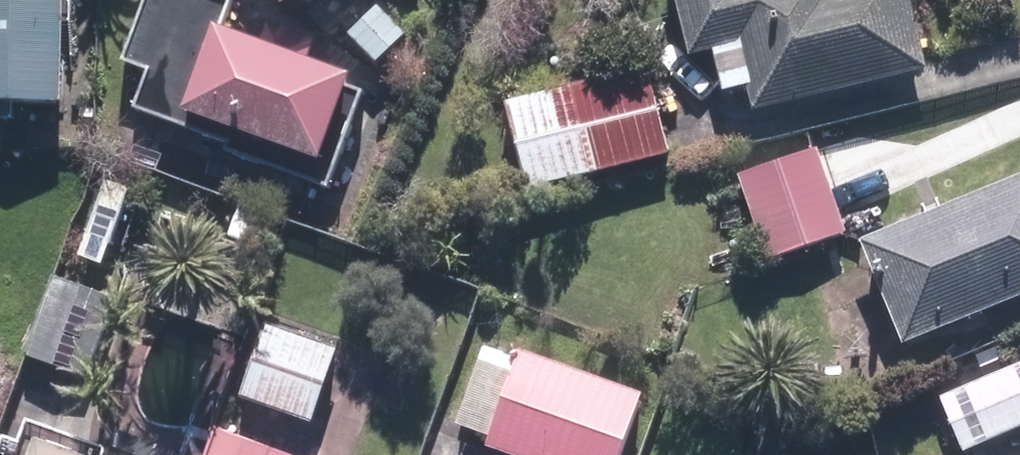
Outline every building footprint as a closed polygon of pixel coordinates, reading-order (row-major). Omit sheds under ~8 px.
[(69,124),(74,0),(0,0),(0,122),(69,124)] [(128,56),(157,67),(143,104),(189,122),(196,105),(229,17),(235,0),(149,0),(128,56)] [(386,0),(382,0),(349,31),(381,64),(416,31),(386,0)] [(725,91),(762,85),(765,104),(934,74),(921,0),(687,0),(696,54),(718,50),(725,91)] [(366,70),(229,17),(196,105),(333,157),(366,70)] [(533,182),(688,144),(667,58),(512,96),(533,182)] [(822,147),(745,175),(775,260),(853,233),(822,147)] [(868,234),(909,340),(1019,296),(1019,174),(868,234)] [(127,293),(55,270),(29,350),(100,373),(127,293)] [(351,345),(277,315),(244,396),(319,426),(351,345)] [(531,342),(525,357),(492,345),(464,418),(497,431),(491,445),(516,454),(632,454),(657,390),(531,342)] [(0,351),(0,430),(24,359),(0,351)] [(945,395),(967,449),(1019,427),(1019,365),(945,395)] [(227,418),(212,454),(318,454),(227,418)] [(54,425),(41,454),(122,454),(54,425)]
